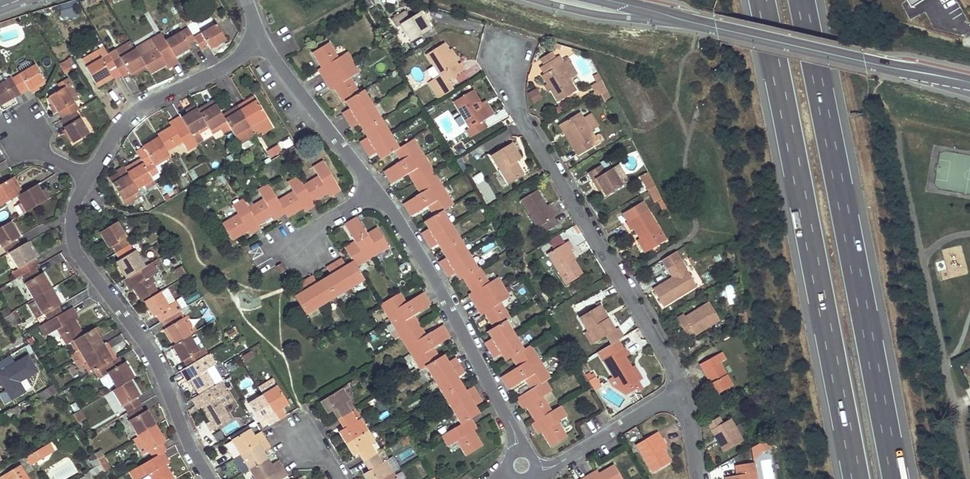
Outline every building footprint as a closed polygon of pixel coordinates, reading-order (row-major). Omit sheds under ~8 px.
[(913,8),(926,0),(908,0),(913,8)] [(420,12),(411,18),(407,11),(393,20),(397,27),(402,23),(412,40),(431,29),(420,12)] [(203,23),(191,30),(194,37),(207,30),(203,23)] [(207,30),(194,37),(197,41),(202,50),(209,46),(211,49),(226,40),(217,24),(207,30)] [(189,27),(166,41),(175,57),(191,48),(190,45),(197,41),(194,37),(191,30),(189,27)] [(153,40),(137,49),(141,57),(145,64),(148,68),(151,73),(166,65),(170,62),(172,66),(178,63),(175,57),(166,41),(162,34),(153,39),(153,40)] [(130,42),(109,54),(114,62),(135,50),(130,42)] [(446,42),(428,53),(441,76),(444,74),(448,81),(466,70),(462,63),(459,65),(454,56),(450,49),(446,42)] [(330,43),(313,53),(322,67),(324,71),(320,73),(324,80),(353,62),(347,52),(339,57),(330,43)] [(135,50),(114,62),(117,67),(123,77),(130,73),(145,64),(141,57),(137,49),(135,50)] [(557,58),(554,53),(542,60),(545,66),(557,58)] [(109,54),(86,67),(95,83),(111,74),(109,71),(117,67),(114,62),(109,54)] [(570,79),(578,75),(569,60),(568,58),(566,59),(565,60),(566,63),(564,64),(560,57),(557,58),(545,66),(542,67),(546,73),(544,75),(548,83),(552,90),(559,101),(577,91),(570,79)] [(69,59),(60,65),(63,69),(71,64),(69,59)] [(33,66),(31,62),(29,62),(19,67),(18,69),(21,74),(33,66)] [(353,62),(324,80),(329,87),(332,84),(335,88),(344,103),(346,102),(349,100),(361,93),(352,77),(359,72),(353,62)] [(145,64),(130,73),(133,77),(148,68),(145,64)] [(45,81),(36,65),(33,66),(21,74),(13,78),(21,91),(27,87),(29,90),(30,90),(37,85),(45,81)] [(602,79),(598,72),(593,75),(597,82),(602,79)] [(0,84),(0,106),(15,98),(14,95),(21,91),(13,78),(12,77),(0,84)] [(602,79),(597,82),(592,85),(596,91),(605,86),(602,79)] [(71,84),(66,87),(75,102),(80,99),(71,84)] [(605,86),(596,91),(598,97),(602,94),(608,91),(605,86)] [(66,87),(49,97),(54,104),(58,112),(60,111),(64,118),(63,118),(67,126),(64,128),(74,143),(90,134),(76,111),(79,109),(75,102),(66,87)] [(474,89),(455,100),(471,127),(468,130),(473,137),(489,126),(485,119),(490,116),(482,102),(474,89)] [(537,89),(527,93),(533,105),(542,100),(537,89)] [(361,93),(349,100),(353,107),(350,108),(343,113),(348,120),(374,104),(365,91),(361,93)] [(608,91),(602,94),(607,102),(612,99),(608,91)] [(273,127),(255,96),(246,102),(248,105),(250,110),(244,114),(251,127),(256,135),(262,131),(263,133),(273,127)] [(496,113),(487,99),(482,102),(490,116),(496,113)] [(214,101),(208,104),(212,112),(219,108),(214,101)] [(54,104),(49,107),(54,115),(58,112),(54,104)] [(208,104),(199,110),(210,128),(212,134),(222,128),(220,125),(227,121),(222,114),(219,108),(212,112),(208,104)] [(374,104),(348,120),(352,127),(359,123),(362,121),(366,129),(382,119),(374,104)] [(195,105),(185,111),(187,114),(190,118),(184,122),(192,135),(198,131),(200,134),(210,128),(199,110),(195,105)] [(238,105),(232,109),(237,118),(244,114),(241,109),(238,105)] [(248,105),(241,109),(244,114),(250,110),(248,105)] [(232,109),(222,114),(227,121),(241,145),(250,139),(245,130),(251,127),(244,114),(237,118),(232,109)] [(581,112),(563,123),(578,147),(575,149),(579,156),(597,144),(593,138),(596,136),(581,112)] [(187,114),(181,117),(184,122),(190,118),(187,114)] [(171,126),(157,134),(159,136),(167,151),(183,142),(188,151),(198,145),(197,143),(192,135),(184,122),(181,117),(181,116),(173,120),(175,123),(171,126)] [(382,119),(366,129),(370,135),(368,137),(361,141),(365,149),(391,134),(382,119)] [(563,123),(560,125),(575,149),(578,147),(563,123)] [(256,135),(251,127),(245,130),(250,139),(256,135)] [(198,131),(192,135),(197,143),(203,139),(200,134),(198,131)] [(391,134),(365,149),(370,156),(377,152),(379,150),(383,158),(395,150),(400,148),(391,134)] [(144,149),(137,153),(141,159),(147,168),(170,154),(167,151),(159,136),(142,146),(144,149)] [(241,145),(245,151),(254,146),(250,139),(241,145)] [(400,148),(395,150),(401,161),(385,171),(388,177),(425,155),(415,139),(400,148)] [(512,143),(491,156),(508,185),(525,175),(517,161),(522,158),(512,143)] [(268,151),(271,157),(281,151),(278,146),(268,151)] [(170,154),(147,168),(151,175),(157,172),(154,166),(171,157),(170,154)] [(425,155),(388,177),(392,183),(409,174),(415,183),(434,171),(425,155)] [(141,159),(132,165),(134,168),(137,174),(131,177),(138,190),(141,188),(144,186),(146,188),(155,183),(151,175),(147,168),(141,159)] [(319,176),(304,185),(315,202),(329,193),(333,190),(335,194),(341,190),(324,161),(313,167),(319,176)] [(623,185),(618,177),(625,173),(620,164),(612,168),(606,172),(602,165),(589,173),(594,181),(597,179),(602,189),(607,196),(623,185)] [(274,177),(276,170),(268,167),(265,174),(274,177)] [(134,168),(127,172),(131,177),(137,174),(134,168)] [(434,171),(415,183),(421,193),(404,203),(408,209),(444,187),(434,171)] [(127,172),(118,177),(121,182),(131,177),(127,172)] [(652,179),(649,172),(644,174),(648,182),(652,179)] [(623,185),(630,181),(625,173),(618,177),(623,185)] [(116,174),(110,178),(126,206),(142,196),(138,190),(131,177),(121,182),(118,177),(116,174)] [(294,192),(279,200),(286,213),(289,217),(303,208),(307,206),(309,210),(316,205),(315,202),(304,185),(299,176),(288,182),(294,192)] [(12,199),(8,192),(12,190),(16,187),(11,178),(0,185),(0,206),(12,199)] [(597,179),(594,181),(600,190),(602,189),(597,179)] [(264,199),(249,208),(259,225),(274,216),(278,213),(280,217),(286,213),(279,200),(269,184),(259,190),(264,199)] [(36,185),(30,189),(34,196),(40,193),(36,185)] [(664,213),(668,211),(656,186),(651,189),(648,190),(656,203),(658,201),(664,213)] [(444,187),(408,209),(412,215),(429,205),(435,216),(444,210),(454,204),(444,187)] [(34,196),(30,189),(17,196),(21,203),(18,205),(24,213),(48,199),(43,191),(40,193),(34,196)] [(12,190),(8,192),(12,199),(16,196),(12,190)] [(538,190),(521,200),(542,235),(559,224),(555,218),(548,206),(538,190)] [(238,215),(223,223),(234,240),(247,232),(251,230),(254,233),(261,229),(259,225),(249,208),(243,199),(232,206),(238,215)] [(628,221),(627,222),(631,230),(634,228),(640,238),(648,250),(666,240),(644,203),(624,214),(628,221)] [(548,206),(555,218),(558,216),(551,204),(548,206)] [(435,216),(427,220),(431,227),(429,228),(422,233),(426,240),(452,225),(444,210),(435,216)] [(358,216),(351,220),(374,257),(389,247),(378,227),(368,233),(358,216)] [(0,227),(0,243),(2,247),(4,246),(8,253),(10,252),(22,245),(18,238),(20,237),(11,220),(0,227)] [(351,220),(345,224),(354,241),(345,247),(353,260),(355,263),(357,267),(374,257),(351,220)] [(118,222),(100,232),(110,248),(113,246),(117,252),(131,244),(118,222)] [(452,225),(426,240),(431,247),(438,244),(441,242),(445,249),(461,239),(452,225)] [(648,250),(640,238),(638,240),(645,252),(648,250)] [(461,239),(445,249),(449,256),(447,258),(440,262),(444,269),(470,254),(461,239)] [(569,241),(548,253),(567,284),(583,274),(569,251),(574,248),(569,241)] [(22,245),(10,252),(19,267),(20,267),(25,274),(38,267),(39,266),(34,259),(37,257),(28,242),(22,245)] [(131,244),(117,252),(121,260),(118,262),(127,277),(144,267),(131,244)] [(517,261),(524,256),(519,247),(512,252),(517,261)] [(662,260),(672,277),(674,279),(670,281),(668,279),(654,289),(664,305),(696,285),(675,252),(662,260)] [(470,254),(444,269),(449,277),(456,273),(458,271),(462,278),(463,277),(479,268),(470,254)] [(342,257),(335,262),(351,288),(365,279),(357,267),(355,263),(348,267),(346,265),(342,257)] [(127,277),(123,279),(127,286),(131,284),(133,288),(142,303),(145,301),(159,293),(150,277),(159,272),(157,268),(161,266),(157,259),(144,267),(127,277)] [(335,262),(327,266),(331,274),(333,277),(326,281),(336,297),(351,288),(335,262)] [(281,264),(275,268),(279,275),(285,271),(281,264)] [(23,275),(27,282),(26,283),(35,299),(53,288),(44,273),(41,274),(38,267),(25,274),(23,275)] [(182,267),(176,270),(181,279),(187,275),(184,269),(182,267)] [(480,267),(479,268),(463,277),(472,292),(476,297),(472,299),(475,304),(504,287),(498,277),(489,282),(480,267)] [(313,275),(306,279),(321,306),(336,297),(326,281),(319,285),(318,282),(313,275)] [(306,279),(298,284),(302,291),(304,294),(297,298),(306,314),(321,306),(306,279)] [(504,287),(475,304),(479,311),(483,309),(485,313),(494,328),(506,320),(511,317),(502,301),(510,297),(504,287)] [(53,288),(35,299),(44,314),(45,313),(49,320),(63,312),(60,305),(62,304),(53,288)] [(159,293),(145,301),(154,317),(156,316),(160,322),(162,321),(165,319),(178,312),(181,310),(177,301),(169,305),(160,292),(159,293)] [(186,304),(200,300),(198,292),(184,296),(186,304)] [(401,292),(382,304),(391,320),(427,298),(424,292),(406,302),(401,292)] [(427,298),(391,320),(401,336),(420,324),(415,315),(431,305),(427,298)] [(685,314),(677,319),(687,335),(694,331),(695,333),(719,319),(709,302),(685,316),(685,314)] [(49,320),(40,326),(45,336),(59,328),(67,344),(71,341),(85,334),(76,319),(74,314),(77,313),(73,306),(63,312),(49,320)] [(598,306),(579,317),(588,331),(590,329),(597,341),(604,337),(609,346),(618,340),(624,336),(619,327),(616,329),(609,317),(606,318),(598,306)] [(10,307),(3,311),(10,323),(17,320),(12,312),(10,307)] [(178,312),(165,319),(170,326),(166,328),(176,343),(190,334),(182,319),(178,312)] [(188,316),(182,319),(190,334),(196,331),(188,316)] [(391,320),(386,324),(396,339),(401,336),(391,320)] [(494,328),(491,330),(496,337),(493,338),(486,343),(490,350),(515,334),(506,320),(494,328)] [(420,324),(401,336),(411,353),(447,331),(443,325),(426,335),(420,324)] [(85,334),(71,341),(77,351),(72,354),(76,361),(97,348),(94,341),(99,338),(103,336),(98,326),(85,334)] [(590,329),(588,331),(585,332),(592,344),(597,341),(590,329)] [(447,331),(411,353),(421,369),(426,366),(440,357),(434,348),(451,337),(447,331)] [(176,343),(173,345),(182,361),(185,359),(189,366),(201,359),(197,352),(200,351),(190,334),(176,343)] [(515,334),(490,350),(494,357),(501,353),(504,351),(509,359),(512,356),(524,349),(515,334)] [(99,338),(94,341),(97,348),(103,345),(99,338)] [(623,390),(626,394),(634,390),(631,385),(633,384),(640,380),(642,379),(636,369),(634,370),(632,367),(625,356),(628,354),(625,347),(623,348),(618,340),(609,346),(605,348),(610,356),(604,359),(604,360),(613,376),(609,379),(613,386),(618,389),(620,388),(622,391),(623,390)] [(103,345),(97,348),(101,355),(107,352),(103,345)] [(518,366),(501,377),(505,383),(541,360),(532,345),(524,349),(512,356),(518,366)] [(97,348),(76,361),(79,367),(85,365),(90,374),(105,365),(116,359),(111,350),(107,352),(101,355),(97,348)] [(200,351),(197,352),(201,359),(208,354),(205,348),(200,351)] [(605,348),(599,351),(604,359),(610,356),(605,348)] [(251,351),(241,355),(244,363),(254,359),(251,351)] [(721,351),(700,363),(709,379),(711,378),(713,377),(715,380),(713,382),(720,392),(733,384),(719,362),(726,358),(721,351)] [(189,366),(182,370),(185,376),(189,374),(191,379),(200,393),(216,383),(208,369),(216,363),(210,353),(208,354),(201,359),(189,366)] [(116,359),(105,365),(109,371),(108,372),(117,388),(131,379),(135,377),(126,362),(123,363),(119,357),(116,359)] [(440,357),(426,366),(435,381),(460,365),(455,357),(448,362),(446,363),(441,357),(440,357)] [(541,360),(505,383),(509,389),(526,379),(532,389),(546,381),(551,377),(541,360)] [(10,378),(0,361),(0,383),(10,378)] [(460,365),(435,381),(444,395),(459,386),(455,379),(458,377),(465,373),(460,365)] [(592,375),(588,378),(595,390),(602,385),(595,374),(592,375)] [(117,388),(114,390),(122,405),(124,404),(128,411),(141,404),(138,397),(140,395),(131,379),(117,388)] [(357,380),(351,383),(354,388),(360,385),(357,380)] [(637,392),(644,388),(640,380),(633,384),(637,392)] [(200,393),(192,398),(195,404),(199,402),(202,407),(210,421),(206,424),(211,431),(226,422),(221,415),(227,411),(218,396),(226,391),(221,381),(216,383),(200,393)] [(532,389),(517,398),(521,404),(524,402),(527,406),(536,421),(552,411),(543,396),(552,390),(546,381),(532,389)] [(54,383),(38,392),(43,400),(58,391),(54,383)] [(349,384),(343,388),(351,400),(351,401),(355,399),(354,392),(349,384)] [(278,385),(263,394),(279,419),(286,415),(282,408),(289,404),(278,385)] [(459,386),(444,395),(452,409),(478,394),(473,386),(466,391),(463,392),(459,386)] [(343,388),(321,401),(328,413),(334,410),(339,419),(352,411),(347,401),(351,400),(343,388)] [(262,426),(270,421),(271,424),(279,419),(263,394),(253,400),(249,402),(258,418),(262,426)] [(478,394),(452,409),(461,424),(472,418),(476,415),(472,408),(475,405),(482,401),(478,394)] [(351,400),(347,401),(352,411),(356,408),(351,401),(351,400)] [(18,404),(1,414),(5,422),(16,416),(14,414),(22,410),(18,404)] [(141,404),(128,411),(128,412),(131,419),(130,420),(139,435),(157,425),(148,409),(146,411),(141,404)] [(536,421),(532,423),(536,430),(540,428),(542,431),(551,445),(567,436),(558,421),(567,416),(561,406),(552,411),(536,421)] [(356,408),(352,411),(357,420),(361,417),(356,408)] [(81,409),(75,413),(79,421),(86,417),(81,409)] [(227,411),(221,415),(226,422),(232,419),(227,411)] [(352,411),(339,419),(344,427),(339,430),(346,442),(368,429),(361,417),(357,420),(352,411)] [(708,422),(712,428),(723,423),(719,416),(708,422)] [(461,424),(442,436),(448,445),(457,440),(466,456),(483,445),(475,431),(473,427),(476,425),(472,418),(461,424)] [(723,423),(712,428),(725,451),(743,440),(740,435),(747,431),(742,422),(735,426),(731,418),(723,423)] [(157,425),(139,435),(148,451),(150,450),(153,457),(164,450),(168,449),(164,442),(166,441),(157,425)] [(248,429),(231,440),(240,455),(267,438),(262,431),(254,435),(252,437),(248,429)] [(376,442),(368,429),(346,442),(354,455),(359,452),(364,461),(378,453),(373,444),(376,442)] [(215,443),(223,439),(220,432),(212,436),(215,443)] [(659,432),(638,444),(655,472),(672,461),(665,449),(659,440),(662,438),(659,432)] [(139,435),(134,438),(143,454),(148,451),(139,435)] [(762,451),(772,449),(770,437),(760,442),(762,451)] [(267,438),(240,455),(249,469),(266,459),(262,452),(264,451),(271,446),(267,438)] [(662,438),(659,440),(665,449),(668,447),(662,438)] [(231,440),(227,443),(235,458),(240,455),(231,440)] [(50,443),(41,449),(46,456),(55,451),(50,443)] [(41,449),(28,457),(32,465),(46,456),(41,449)] [(101,449),(95,453),(99,459),(105,455),(101,449)] [(136,467),(141,478),(150,472),(154,478),(174,478),(175,478),(176,478),(167,464),(165,460),(169,458),(164,450),(153,457),(136,467)] [(383,450),(378,453),(383,462),(386,460),(388,459),(383,450)] [(95,453),(87,459),(92,468),(101,463),(99,459),(95,453)] [(378,453),(364,461),(369,470),(365,473),(368,478),(380,478),(393,471),(386,460),(383,462),(378,453)] [(105,455),(99,459),(101,463),(105,470),(106,471),(112,467),(105,455)] [(765,478),(769,478),(776,477),(771,458),(760,461),(765,478)] [(249,469),(255,478),(264,478),(284,467),(279,460),(272,464),(270,466),(266,459),(249,469)] [(736,465),(738,475),(729,477),(729,478),(751,478),(750,473),(757,472),(755,462),(736,465)] [(92,468),(90,470),(94,477),(105,470),(101,463),(92,468)] [(587,475),(589,478),(623,478),(614,464),(599,473),(594,476),(592,472),(587,475)] [(0,478),(30,478),(22,465),(0,478)] [(130,470),(135,478),(139,478),(141,478),(136,467),(130,470)] [(264,478),(282,478),(289,475),(284,467),(264,478)] [(393,471),(380,478),(398,478),(393,471)]
